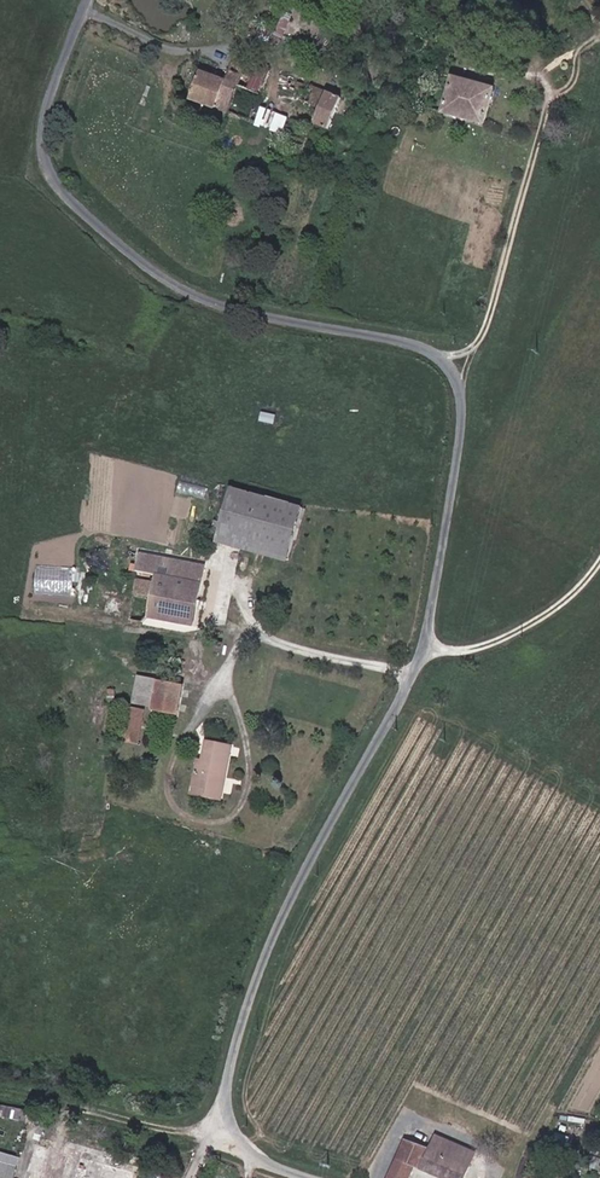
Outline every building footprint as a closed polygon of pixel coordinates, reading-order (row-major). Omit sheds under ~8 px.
[(306,116),(318,121),(332,89),(230,41),(218,67),(193,57),(181,82),(279,125),(277,129),(295,137),(306,116)] [(406,100),(468,120),(480,82),(437,68),(435,75),(417,70),(406,100)] [(468,120),(495,129),(508,90),(480,82),(468,120)] [(219,516),(290,538),(304,490),(233,468),(219,516)] [(142,596),(191,605),(198,563),(191,562),(192,550),(137,542),(127,598),(141,600),(142,596)] [(75,575),(97,579),(101,563),(78,559),(75,575)] [(38,568),(36,593),(72,595),(74,571),(38,568)] [(156,664),(182,669),(184,658),(158,652),(156,664)] [(152,685),(178,690),(182,669),(156,664),(152,685)] [(119,722),(139,724),(142,688),(122,685),(119,722)] [(225,754),(229,755),(235,724),(209,719),(206,738),(200,736),(195,767),(222,773),(225,754)] [(38,1110),(0,1102),(0,1114),(44,1124),(46,1118),(37,1116),(38,1110)] [(467,1162),(474,1148),(456,1140),(444,1134),(447,1127),(434,1121),(420,1146),(403,1138),(387,1168),(402,1175),(411,1160),(440,1172),(449,1154),(467,1162)] [(474,1148),(479,1138),(461,1130),(456,1140),(474,1148)] [(71,1148),(73,1141),(42,1131),(40,1138),(71,1148)] [(34,1155),(79,1164),(84,1144),(73,1141),(71,1148),(40,1138),(34,1155)] [(140,1172),(108,1161),(111,1153),(84,1144),(79,1164),(34,1155),(27,1177),(67,1177),(69,1172),(81,1176),(88,1177),(138,1177),(140,1172)] [(454,1177),(459,1177),(467,1162),(449,1154),(440,1172),(454,1177)] [(19,1162),(0,1156),(0,1172),(15,1177),(19,1162)]
